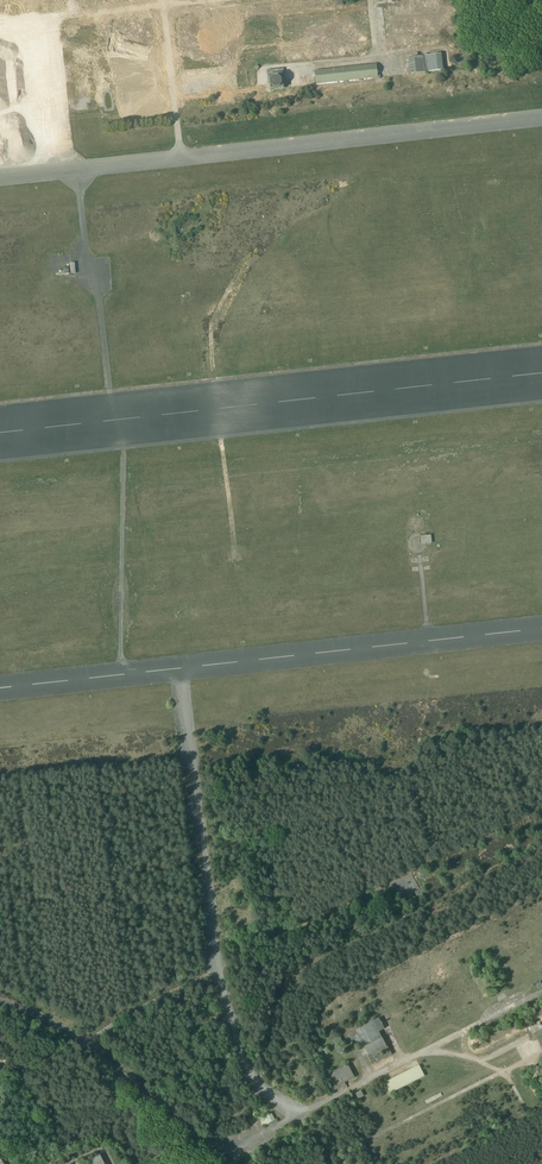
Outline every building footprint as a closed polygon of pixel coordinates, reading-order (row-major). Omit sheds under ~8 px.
[(411,73),(411,75),(453,70),(452,63),(443,65),(441,54),(427,56),(423,56),(418,57),(418,54),(413,55),(414,58),(409,58),(411,70),(408,70),(408,73),(411,73)] [(315,72),(316,85),(344,82),(344,83),(345,84),(347,83),(348,82),(359,80),(360,81),(361,82),(362,82),(363,81),(363,80),(376,79),(377,80),(379,80),(380,79),(380,77),(379,76),(378,76),(377,65),(315,72)] [(270,76),(271,90),(286,88),(285,84),(284,84),(283,75),(284,74),(284,69),(268,71),(268,76),(270,76)] [(431,535),(421,536),(421,543),(432,542),(431,535)] [(416,893),(419,898),(424,895),(421,890),(416,893)] [(403,898),(405,903),(414,899),(411,894),(403,898)] [(361,1042),(376,1071),(396,1061),(381,1032),(386,1029),(380,1018),(374,1021),(372,1017),(364,1022),(366,1026),(355,1031),(357,1035),(353,1038),(356,1044),(361,1042)] [(533,1033),(541,1030),(541,1026),(540,1021),(530,1025),(533,1033)] [(335,1041),(338,1047),(344,1044),(341,1038),(335,1041)] [(327,1075),(334,1089),(356,1077),(349,1064),(327,1075)] [(385,1083),(391,1094),(425,1077),(420,1066),(385,1083)] [(525,1075),(535,1096),(540,1096),(541,1095),(541,1066),(525,1075)] [(357,1094),(360,1100),(365,1097),(362,1091),(357,1094)] [(273,1112),(259,1119),(264,1127),(277,1121),(273,1112)] [(88,1163),(106,1163),(101,1154),(87,1161),(88,1163)]
